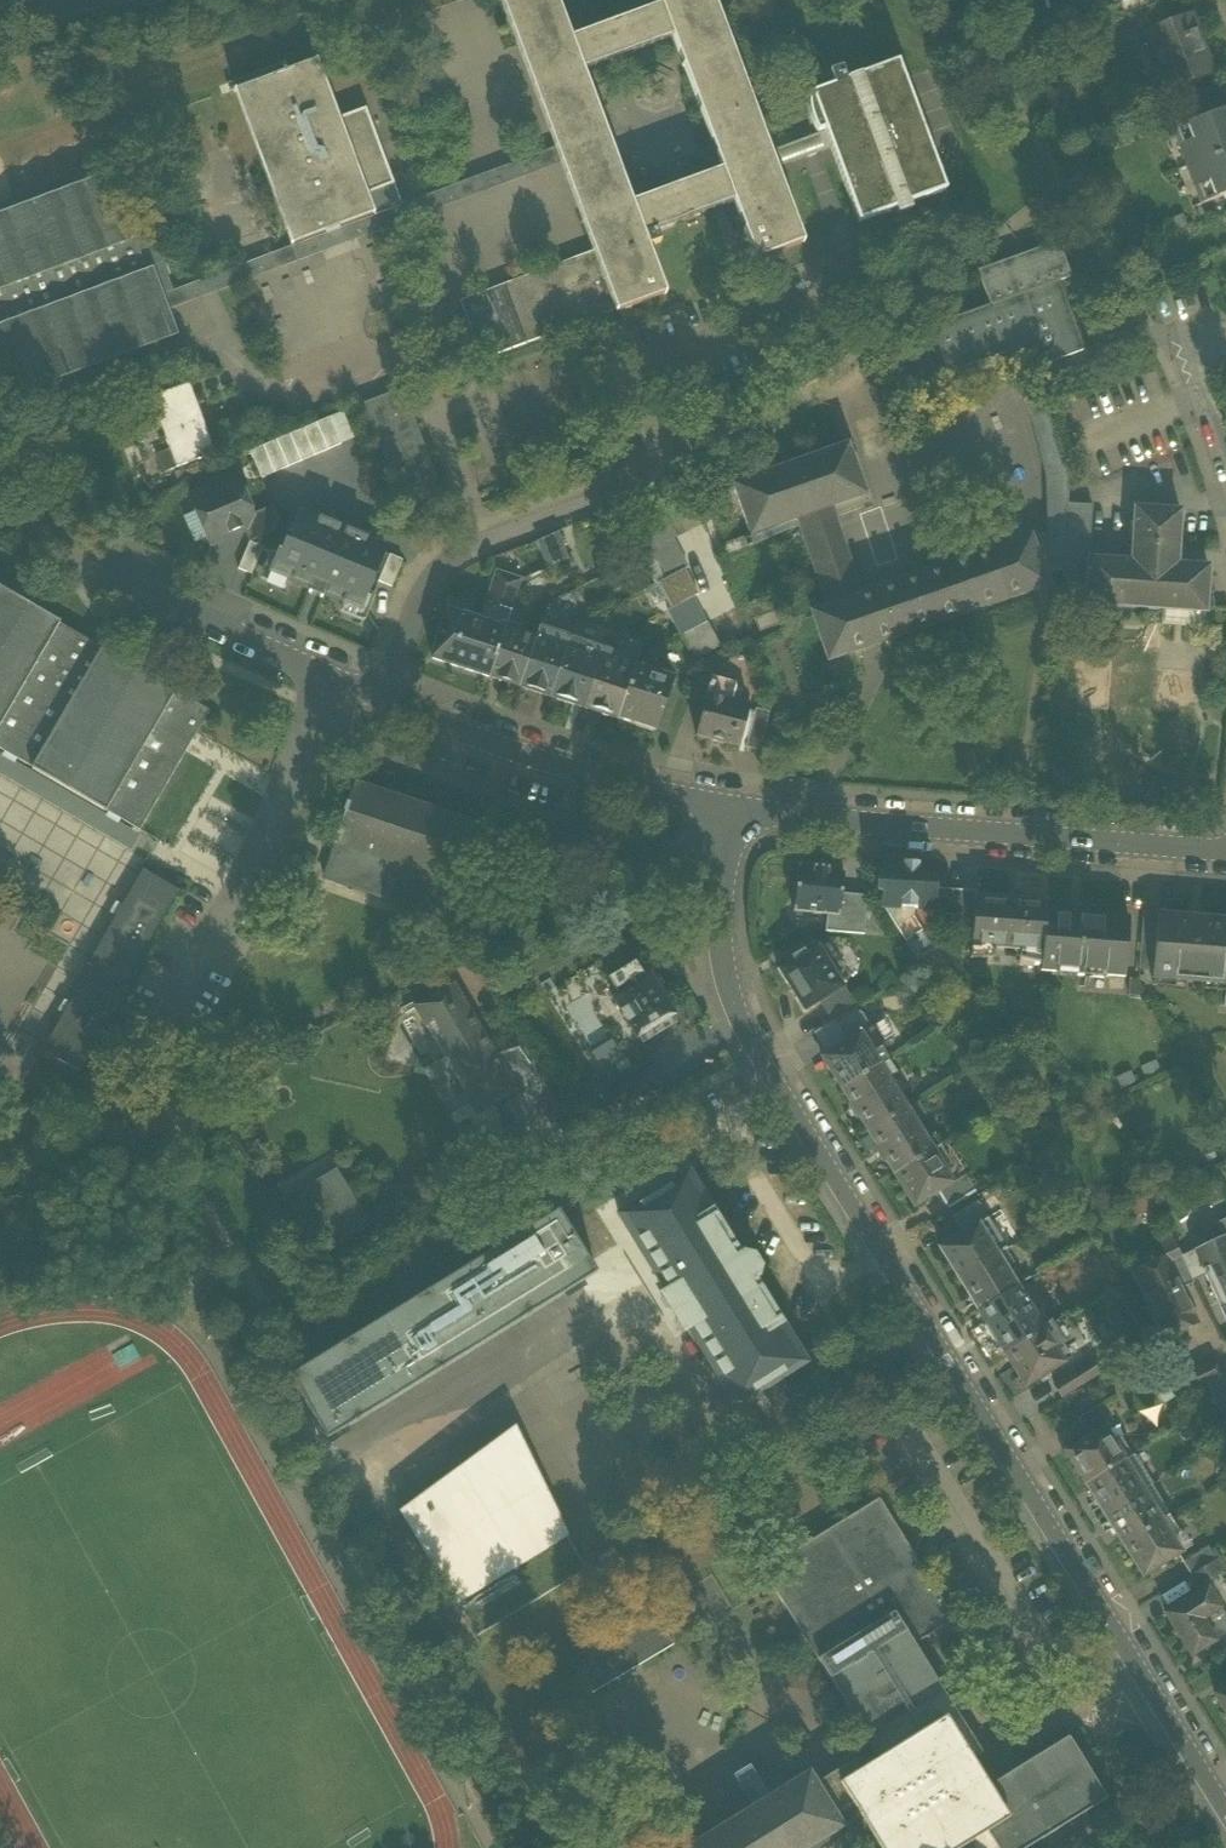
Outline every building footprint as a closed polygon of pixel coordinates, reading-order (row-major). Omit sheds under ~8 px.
[(594,252),(616,310),(617,312),(665,294),(648,248),(644,235),(632,204),(583,71),(571,40),(557,0),(502,0),(556,148),(562,167),(594,252)] [(661,5),(673,38),(722,170),(734,202),(756,261),(805,243),(777,169),(771,152),(714,0),(659,0),(661,5)] [(1133,0),(1111,0),(1118,18),(1137,11),(1133,0)] [(1137,11),(1139,10),(1148,6),(1146,0),(1133,0),(1137,11)] [(1151,42),(1169,89),(1214,71),(1194,17),(1168,27),(1158,3),(1148,6),(1139,10),(1151,42)] [(571,40),(583,71),(673,38),(661,5),(571,40)] [(1137,11),(1118,18),(1087,30),(1098,59),(1100,62),(1151,42),(1139,10),(1137,11)] [(366,109),(339,119),(317,60),(315,61),(236,90),(234,91),(291,245),(293,245),(373,215),(374,214),(367,195),(394,185),(366,109)] [(824,131),(824,132),(831,149),(858,224),(896,210),(898,216),(912,210),(910,204),(947,191),(899,61),(846,81),(834,85),(810,94),(811,96),(809,96),(809,109),(811,118),(813,126),(817,133),(824,131)] [(829,73),(834,85),(846,81),(842,69),(829,73)] [(1203,205),(1225,196),(1225,110),(1173,131),(1188,168),(1203,205)] [(824,132),(771,152),(777,169),(831,149),(824,132)] [(154,232),(138,239),(166,315),(562,167),(556,148),(402,206),(394,185),(367,195),(374,214),(375,215),(175,290),(154,232)] [(734,202),(722,170),(632,204),(644,235),(656,231),(734,202)] [(19,393),(174,335),(166,315),(138,239),(116,179),(0,223),(0,343),(19,393)] [(644,235),(648,248),(660,243),(656,231),(644,235)] [(930,328),(947,374),(1040,341),(1048,365),(1083,352),(1059,283),(1070,279),(1058,244),(977,273),(989,307),(930,328)] [(481,360),(616,310),(594,252),(460,302),(481,360)] [(167,436),(179,468),(216,454),(191,386),(158,398),(171,435),(167,436)] [(388,392),(365,400),(372,420),(395,412),(388,392)] [(1053,547),(1064,548),(1069,475),(1040,394),(1022,401),(1044,479),(1046,538),(1031,543),(1037,562),(1048,559),(1045,550),(1053,547)] [(154,400),(167,436),(171,435),(158,398),(154,400)] [(250,452),(261,479),(341,444),(329,418),(250,452)] [(159,472),(171,469),(165,441),(152,444),(159,472)] [(752,536),(799,519),(798,517),(829,506),(830,508),(863,496),(846,448),(735,487),(752,536)] [(191,499),(211,543),(244,529),(245,529),(251,515),(236,480),(228,483),(221,480),(200,489),(197,496),(191,499)] [(1062,578),(1087,579),(1088,560),(1089,560),(1093,507),(1068,505),(1062,578)] [(273,532),(279,520),(273,506),(251,515),(245,529),(244,529),(249,542),(249,543),(273,532)] [(861,597),(830,508),(829,506),(798,517),(799,519),(830,608),(861,597)] [(279,553),(270,574),(310,590),(309,593),(311,594),(312,591),(322,595),(320,598),(322,599),(323,596),(361,611),(386,549),(371,543),(372,540),(315,516),(314,519),(300,513),(301,511),(299,510),(281,554),(279,553)] [(639,522),(653,550),(674,540),(677,538),(662,510),(650,516),(639,522)] [(1161,610),(1206,613),(1209,567),(1177,565),(1181,513),(1134,510),(1131,562),(1089,560),(1088,560),(1087,579),(1085,605),(1161,610)] [(534,542),(545,571),(568,559),(559,533),(534,542)] [(1029,539),(861,597),(830,608),(812,614),(828,660),(1045,585),(1042,577),(1062,570),(1064,548),(1053,547),(1045,550),(1048,559),(1037,562),(1031,543),(1029,539)] [(649,552),(664,580),(685,569),(688,568),(674,540),(653,550),(649,552)] [(239,570),(252,575),(263,548),(249,543),(239,570)] [(378,582),(392,587),(403,561),(389,555),(378,582)] [(664,580),(658,583),(671,609),(693,597),(698,595),(685,569),(664,580)] [(496,571),(480,622),(505,630),(508,622),(514,603),(522,580),(496,571)] [(32,769),(102,649),(60,624),(60,623),(0,588),(0,752),(31,770),(32,769)] [(684,634),(705,623),(693,597),(671,609),(668,611),(680,636),(684,634)] [(758,606),(767,631),(793,622),(784,597),(758,606)] [(508,622),(515,624),(521,605),(514,603),(508,622)] [(1205,629),(1206,613),(1161,610),(1160,626),(1205,629)] [(505,632),(505,630),(480,622),(448,612),(432,659),(490,677),(505,632)] [(505,630),(505,632),(516,636),(519,626),(515,624),(508,622),(505,630)] [(684,634),(696,659),(720,647),(708,622),(705,623),(684,634)] [(535,642),(546,645),(550,632),(539,628),(535,642)] [(535,642),(516,636),(505,632),(490,677),(520,687),(535,642)] [(569,638),(550,632),(546,645),(565,651),(568,640),(569,638)] [(564,653),(586,661),(591,647),(568,640),(565,651),(564,653)] [(564,653),(565,651),(546,645),(535,642),(520,687),(550,697),(564,653)] [(602,650),(591,647),(586,661),(597,664),(602,650)] [(102,649),(32,769),(106,813),(106,812),(140,831),(210,712),(176,692),(177,691),(103,648),(102,649)] [(597,664),(605,667),(609,653),(602,650),(597,664)] [(583,708),(597,664),(586,661),(564,653),(550,697),(583,708)] [(635,662),(609,653),(605,667),(630,675),(633,666),(635,662)] [(616,719),(630,675),(605,667),(597,664),(583,708),(616,719)] [(673,679),(633,666),(630,675),(616,719),(633,724),(634,720),(652,725),(650,730),(656,731),(673,679)] [(691,697),(705,701),(706,697),(710,679),(711,675),(697,671),(691,697)] [(710,679),(706,697),(730,703),(734,685),(710,679)] [(748,707),(730,703),(706,697),(705,701),(696,738),(739,748),(748,707)] [(745,748),(760,751),(769,712),(754,708),(745,748)] [(634,720),(633,724),(650,730),(652,725),(634,720)] [(140,831),(106,812),(106,813),(32,769),(31,770),(0,752),(0,776),(128,851),(140,831)] [(325,879),(447,921),(459,886),(461,886),(481,828),(355,785),(347,806),(346,805),(343,814),(344,814),(334,843),(337,844),(328,870),(325,879)] [(889,918),(905,942),(921,932),(912,917),(912,910),(931,911),(932,911),(933,888),(935,866),(886,863),(883,908),(889,918)] [(843,871),(798,866),(793,912),(827,915),(839,916),(841,894),(843,871)] [(44,1051),(80,1072),(105,1030),(128,989),(124,987),(180,892),(144,870),(87,966),(92,969),(44,1051)] [(976,892),(959,890),(933,888),(932,911),(931,911),(931,918),(957,920),(973,921),(975,898),(976,898),(976,892)] [(839,916),(837,933),(864,936),(868,896),(841,894),(839,916)] [(971,946),(1042,952),(1046,913),(1047,903),(976,898),(975,898),(973,921),(971,946)] [(1128,919),(1046,913),(1042,952),(1041,971),(1056,972),(1057,967),(1079,969),(1105,971),(1105,976),(1124,977),(1128,919)] [(1139,970),(1153,972),(1158,917),(1159,917),(1159,914),(1143,913),(1139,970)] [(839,916),(827,915),(825,932),(837,933),(839,916)] [(1206,982),(1225,984),(1225,922),(1159,917),(1158,917),(1153,972),(1153,978),(1206,982)] [(795,999),(804,1013),(814,1007),(813,1007),(820,1003),(843,988),(817,946),(805,954),(803,951),(791,958),(793,961),(788,964),(788,963),(777,970),(786,984),(787,984),(795,998),(795,999)] [(641,1037),(644,1042),(674,1023),(671,1018),(674,1016),(661,995),(662,994),(664,987),(658,978),(651,976),(650,977),(648,975),(642,978),(634,966),(611,981),(619,993),(612,997),(638,1038),(641,1037)] [(1078,976),(1079,969),(1057,967),(1056,972),(1056,974),(1078,976)] [(1079,969),(1078,976),(1105,978),(1105,976),(1105,971),(1079,969)] [(1206,982),(1206,989),(1225,991),(1225,984),(1206,982)] [(446,1059),(478,1113),(516,1090),(453,984),(426,1000),(457,1053),(446,1059)] [(820,1003),(832,1023),(856,1009),(843,988),(820,1003)] [(415,1007),(446,1059),(457,1053),(426,1000),(415,1007)] [(859,1013),(836,1027),(846,1043),(860,1034),(861,1035),(869,1030),(859,1013)] [(822,1058),(841,1090),(880,1066),(872,1053),(861,1035),(860,1034),(846,1043),(822,1058)] [(872,1053),(880,1066),(887,1061),(879,1048),(872,1053)] [(623,1101),(627,1110),(666,1092),(651,1061),(599,1086),(609,1108),(623,1101)] [(895,1073),(887,1061),(880,1066),(887,1078),(895,1073)] [(887,1078),(880,1066),(841,1090),(851,1105),(848,1107),(855,1119),(858,1117),(867,1133),(906,1109),(887,1078)] [(1218,1124),(1225,1121),(1225,1118),(1225,1110),(1225,1108),(1218,1105),(1212,1107),(1209,1114),(1211,1121),(1218,1124)] [(925,1139),(906,1109),(867,1133),(877,1148),(875,1150),(882,1161),(884,1160),(894,1176),(933,1151),(925,1139)] [(487,1140),(508,1174),(531,1159),(536,1157),(515,1123),(511,1125),(487,1140)] [(925,1139),(933,1151),(941,1147),(933,1134),(925,1139)] [(951,1164),(941,1147),(933,1151),(944,1169),(951,1164)] [(944,1169),(933,1151),(894,1176),(913,1207),(938,1192),(952,1183),(944,1169)] [(288,1200),(321,1254),(369,1226),(336,1172),(288,1200)] [(689,1330),(736,1407),(763,1390),(770,1402),(786,1392),(778,1381),(806,1364),(755,1281),(758,1279),(760,1269),(757,1264),(753,1257),(743,1254),(739,1256),(688,1174),(618,1217),(666,1294),(661,1296),(684,1333),(689,1330)] [(938,1192),(947,1206),(970,1192),(961,1178),(952,1183),(938,1192)] [(953,1217),(963,1233),(978,1224),(978,1225),(987,1220),(976,1203),(953,1217)] [(558,1211),(288,1378),(327,1440),(596,1273),(558,1211)] [(1216,1223),(1222,1237),(1223,1237),(1225,1243),(1225,1219),(1216,1223)] [(939,1248),(959,1280),(997,1256),(989,1243),(978,1225),(978,1224),(963,1233),(939,1248)] [(1193,1251),(1203,1271),(1225,1260),(1225,1243),(1223,1237),(1222,1237),(1193,1251)] [(989,1243),(997,1256),(1005,1251),(997,1238),(989,1243)] [(1013,1264),(1005,1251),(997,1256),(1005,1269),(1013,1264)] [(1181,1257),(1181,1258),(1193,1282),(1206,1276),(1203,1271),(1193,1251),(1181,1257)] [(1005,1269),(997,1256),(959,1280),(977,1311),(1016,1287),(1005,1269)] [(1168,1264),(1180,1290),(1193,1284),(1193,1282),(1181,1258),(1168,1264)] [(1225,1319),(1225,1260),(1203,1271),(1206,1276),(1225,1319)] [(1154,1314),(1164,1334),(1195,1320),(1180,1290),(1168,1264),(1137,1278),(1150,1306),(1148,1309),(1151,1314),(1154,1314)] [(1042,1328),(1016,1287),(977,1311),(987,1326),(984,1328),(992,1340),(994,1338),(1004,1354),(1042,1329),(1042,1328)] [(1050,1323),(1042,1328),(1042,1329),(1063,1363),(1071,1358),(1050,1323)] [(1063,1363),(1042,1329),(1004,1354),(1025,1387),(1063,1363)] [(1054,1384),(1063,1398),(1100,1375),(1091,1360),(1054,1384)] [(1187,1394),(1207,1385),(1220,1379),(1213,1363),(1180,1379),(1187,1394)] [(1220,1379),(1207,1385),(1225,1426),(1225,1376),(1220,1379)] [(1083,1425),(1090,1438),(1104,1429),(1111,1425),(1112,1425),(1113,1425),(1101,1406),(1079,1420),(1083,1425)] [(398,1512),(415,1538),(427,1531),(412,1507),(465,1475),(480,1499),(521,1474),(559,1536),(565,1532),(567,1531),(516,1426),(398,1512)] [(1065,1453),(1085,1485),(1124,1461),(1113,1443),(1104,1429),(1090,1438),(1065,1453)] [(1113,1443),(1124,1461),(1131,1456),(1121,1438),(1113,1443)] [(1139,1468),(1131,1456),(1124,1461),(1131,1473),(1139,1468)] [(1131,1473),(1124,1461),(1085,1485),(1103,1515),(1142,1491),(1131,1473)] [(415,1538),(454,1601),(559,1537),(559,1536),(521,1474),(480,1499),(465,1475),(412,1507),(427,1531),(415,1538)] [(1153,1509),(1142,1491),(1103,1515),(1122,1546),(1161,1522),(1153,1509)] [(880,1760),(956,1713),(914,1645),(954,1620),(879,1499),(763,1571),(880,1760)] [(1153,1509),(1161,1522),(1169,1517),(1161,1504),(1153,1509)] [(1179,1534),(1169,1517),(1161,1522),(1172,1539),(1179,1534)] [(1172,1539),(1161,1522),(1122,1546),(1142,1577),(1180,1553),(1172,1539)] [(565,1532),(559,1536),(559,1537),(454,1601),(476,1637),(587,1569),(565,1532)] [(1190,1576),(1191,1576),(1216,1560),(1209,1549),(1208,1548),(1183,1564),(1190,1576)] [(1223,1573),(1216,1560),(1191,1576),(1198,1588),(1223,1573)] [(1191,1657),(1215,1642),(1201,1620),(1220,1608),(1207,1588),(1165,1615),(1191,1657)] [(1220,1608),(1201,1620),(1215,1642),(1225,1635),(1225,1618),(1220,1608)] [(571,1659),(592,1694),(674,1645),(653,1610),(571,1659)] [(1225,1714),(1225,1687),(1214,1694),(1225,1714)] [(818,1798),(831,1819),(852,1806),(878,1847),(959,1847),(986,1832),(996,1847),(1028,1847),(1105,1800),(1067,1738),(987,1788),(978,1773),(970,1760),(980,1753),(956,1713),(880,1760),(818,1798)] [(818,1798),(806,1779),(695,1847),(805,1847),(837,1829),(831,1819),(818,1798)]
